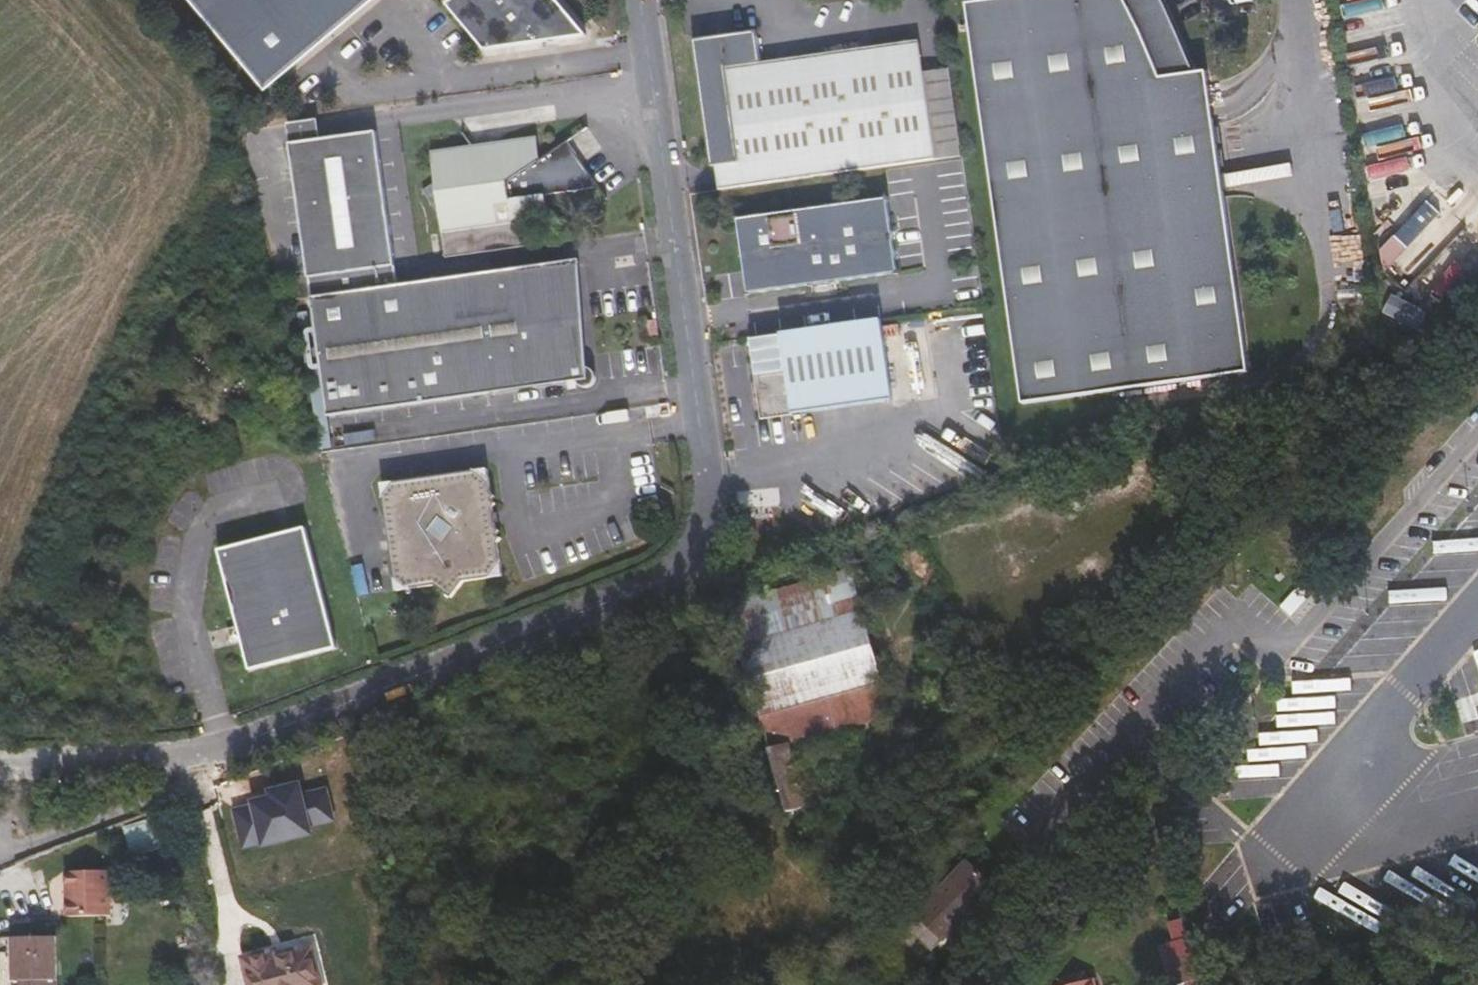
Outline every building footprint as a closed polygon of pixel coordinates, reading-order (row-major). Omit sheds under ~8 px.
[(267,87),(293,65),(370,0),(194,0),(267,87)] [(445,4),(485,50),(586,35),(557,0),(450,0),(445,4)] [(966,4),(1021,402),(1179,381),(1247,372),(1208,87),(1206,72),(1194,73),(1186,49),(1176,27),(1169,10),(1163,0),(992,0),(966,4)] [(710,165),(715,165),(736,162),(739,187),(884,167),(936,160),(961,156),(949,68),(923,72),(919,39),(762,61),(758,30),(692,38),(710,165)] [(288,123),(290,143),(307,264),(325,387),(329,415),(575,381),(576,384),(581,387),(584,387),(590,386),(593,383),(595,378),(594,373),(589,368),(585,366),(572,272),(568,273),(566,261),(422,281),(396,285),(375,131),(320,139),(318,119),(303,121),(288,123)] [(471,145),(431,151),(435,182),(423,191),(440,211),(446,257),(539,244),(524,221),(549,217),(545,194),(598,186),(568,141),(566,140),(540,160),(536,135),(496,141),(487,143),(476,152),(472,145),(471,145)] [(715,165),(719,189),(739,187),(736,162),(715,165)] [(1439,216),(1414,192),(1375,233),(1387,244),(1377,255),(1391,268),(1439,216)] [(896,268),(886,202),(890,201),(888,194),(882,196),(880,198),(741,218),(738,216),(732,218),(732,222),(735,223),(742,272),(745,291),(742,292),(743,296),(750,296),(750,292),(891,272),(893,275),(900,274),(899,268),(896,268)] [(1362,289),(1337,291),(1338,304),(1363,302),(1362,289)] [(893,401),(880,319),(748,337),(749,343),(761,417),(893,401)] [(657,320),(647,321),(649,337),(659,336),(657,320)] [(332,446),(325,387),(311,389),(320,447),(332,446)] [(392,482),(383,495),(395,579),(408,590),(434,586),(451,597),(463,581),(491,578),(500,565),(497,545),(502,540),(496,536),(500,532),(495,528),(493,515),(493,510),(496,505),(491,500),(496,496),(490,493),(488,479),(475,470),(392,482)] [(218,549),(238,625),(242,640),(250,670),(337,648),(306,527),(292,530),(276,534),(218,549)] [(730,556),(736,541),(727,537),(720,552),(730,556)] [(725,604),(759,715),(883,680),(851,568),(725,604)] [(1116,611),(1106,617),(1121,642),(1131,635),(1116,611)] [(231,643),(242,640),(238,625),(226,628),(231,643)] [(883,680),(759,715),(787,814),(806,808),(788,746),(893,715),(883,680)] [(311,832),(309,824),(333,818),(326,788),(302,794),(299,783),(270,790),(271,796),(252,800),(253,804),(234,809),(243,846),(263,841),(264,844),(311,832)] [(1063,815),(1041,796),(1017,823),(1039,842),(1063,815)] [(166,848),(157,817),(125,826),(134,857),(166,848)] [(944,938),(977,902),(972,897),(987,881),(965,861),(917,914),(944,938)] [(111,870),(66,871),(67,916),(112,915),(111,870)] [(932,951),(944,938),(917,914),(905,926),(932,951)] [(1173,941),(1188,937),(1183,918),(1167,922),(1173,941)] [(1190,936),(1188,937),(1173,941),(1158,945),(1170,984),(1177,984),(1202,978),(1190,936)] [(12,937),(13,984),(57,984),(56,937),(12,937)] [(311,947),(276,956),(274,950),(243,957),(249,984),(321,984),(311,947)]
